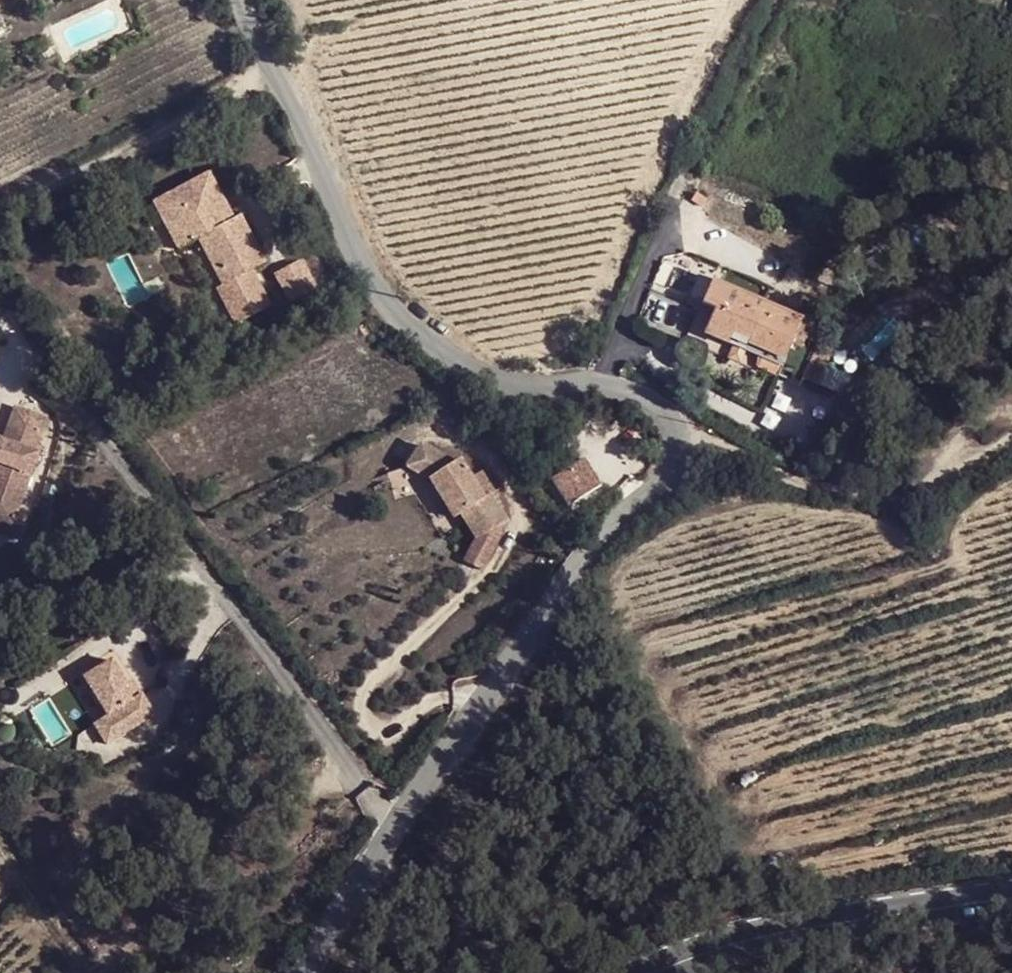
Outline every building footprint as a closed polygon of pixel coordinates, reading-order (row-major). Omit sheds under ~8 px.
[(935,186),(954,177),(951,170),(932,178),(935,186)] [(201,236),(206,246),(249,225),(242,213),(235,216),(227,221),(211,193),(219,189),(209,171),(164,196),(173,213),(163,218),(180,247),(201,236)] [(235,216),(219,189),(211,193),(227,221),(235,216)] [(692,198),(702,207),(706,201),(696,193),(692,198)] [(155,201),(163,218),(173,213),(164,196),(155,201)] [(682,216),(688,202),(682,199),(675,214),(682,216)] [(206,246),(226,282),(268,259),(249,225),(206,246)] [(302,254),(270,268),(287,304),(319,290),(302,254)] [(796,331),(798,325),(801,319),(677,267),(676,269),(663,262),(654,281),(668,286),(689,295),(702,302),(699,310),(711,316),(704,333),(761,358),(757,368),(777,376),(781,366),(791,343),(796,331)] [(821,339),(798,325),(796,331),(806,335),(801,347),(791,343),(781,366),(777,376),(800,386),(821,339)] [(806,335),(796,331),(791,343),(801,347),(806,335)] [(15,407),(5,440),(0,439),(0,463),(4,465),(0,478),(0,516),(17,521),(20,512),(28,487),(13,482),(18,470),(32,474),(40,451),(37,450),(47,417),(15,407)] [(465,520),(482,545),(509,527),(493,502),(478,481),(475,484),(463,466),(458,469),(457,466),(425,449),(411,473),(435,486),(458,524),(465,520)] [(773,461),(787,466),(791,456),(777,450),(773,461)] [(586,459),(552,480),(568,506),(602,486),(586,459)] [(28,487),(32,474),(18,470),(13,482),(28,487)] [(483,479),(478,481),(493,502),(497,501),(483,479)] [(21,539),(29,515),(20,512),(17,521),(0,516),(0,532),(21,539)] [(583,530),(574,516),(569,519),(571,522),(566,525),(573,536),(583,530)] [(118,659),(91,677),(116,715),(102,723),(114,743),(161,712),(148,692),(139,698),(131,685),(134,683),(118,659)] [(140,679),(134,683),(131,685),(139,698),(148,692),(140,679)]
